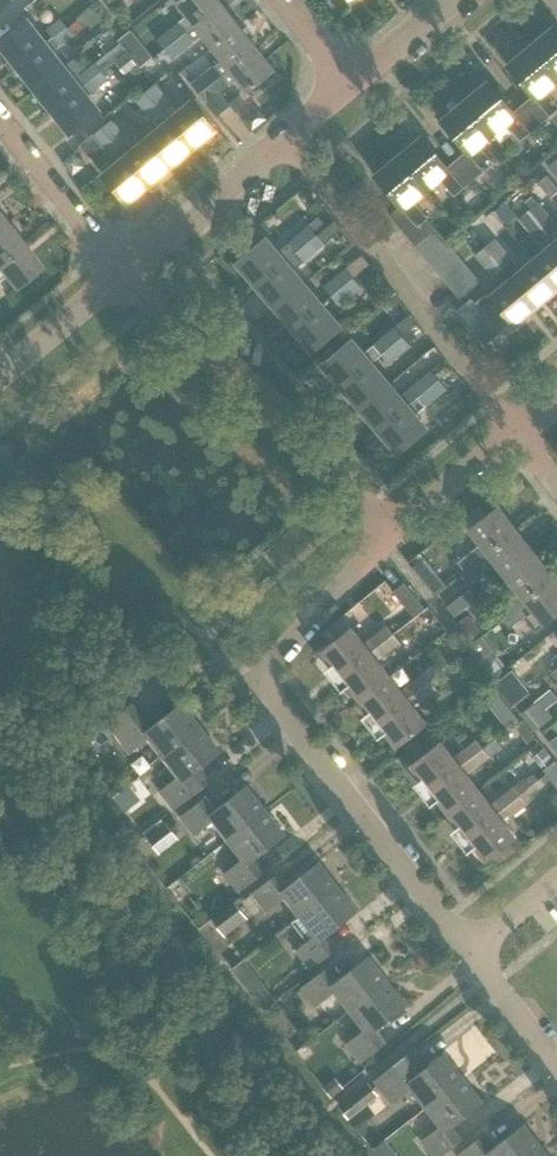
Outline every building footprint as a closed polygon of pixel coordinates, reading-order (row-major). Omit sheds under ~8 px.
[(223,4),(220,0),(182,0),(177,4),(194,25),(195,26),(223,4)] [(240,26),(223,4),(195,26),(194,25),(186,32),(187,32),(165,50),(172,59),(202,35),(212,48),(240,26)] [(54,38),(68,27),(61,18),(46,29),(54,38)] [(28,21),(0,44),(18,66),(46,44),(28,21)] [(186,32),(179,22),(157,40),(165,50),(187,32),(186,32)] [(556,75),(556,27),(555,25),(531,44),(556,75)] [(257,48),(240,26),(212,48),(222,60),(192,84),(200,94),(257,48)] [(62,47),(75,36),(68,27),(54,38),(62,47)] [(46,44),(18,66),(36,88),(64,66),(53,53),(62,47),(54,38),(46,44)] [(556,83),(556,75),(531,44),(507,64),(533,95),(525,102),(542,122),(556,110),(556,105),(546,92),(556,83)] [(248,93),(275,71),(257,48),(200,94),(218,116),(231,106),(220,93),(237,80),(248,93)] [(64,66),(36,88),(53,111),(103,72),(117,60),(109,51),(95,62),(74,79),(64,66)] [(53,111),(71,133),(99,111),(87,96),(109,79),(103,72),(53,111)] [(489,80),(465,99),(495,135),(508,125),(521,140),(542,122),(525,102),(515,111),(489,80)] [(171,121),(194,148),(215,130),(193,103),(181,113),(157,83),(146,91),(165,113),(164,113),(171,121)] [(146,91),(137,99),(155,121),(164,113),(165,113),(146,91)] [(495,135),(465,99),(442,119),(469,151),(459,159),(476,179),(495,163),(494,162),(481,147),(495,135)] [(150,184),(172,166),(149,139),(137,149),(112,120),(103,128),(150,184)] [(171,121),(149,139),(172,166),(194,148),(171,121)] [(105,176),(128,203),(150,184),(103,128),(94,135),(112,157),(118,165),(105,176)] [(423,135),(399,155),(429,190),(443,178),(457,195),(476,179),(459,159),(449,167),(423,135)] [(375,175),(402,206),(392,215),(409,235),(429,218),(415,202),(429,190),(399,155),(375,175)] [(538,203),(528,211),(556,245),(556,226),(538,203)] [(546,251),(534,261),(556,288),(556,245),(528,211),(519,218),(546,251)] [(437,228),(429,218),(409,235),(417,244),(437,228)] [(0,229),(0,265),(25,246),(7,223),(0,229)] [(309,225),(288,244),(296,253),(317,235),(309,225)] [(417,244),(425,254),(445,238),(437,228),(417,244)] [(296,253),(285,262),(258,284),(277,306),(303,284),(292,271),(303,262),(304,262),(325,244),(317,235),(296,253)] [(425,254),(433,264),(454,248),(445,238),(425,254)] [(485,247),(536,307),(556,289),(556,288),(534,261),(522,271),(495,239),(485,247)] [(285,262),(266,240),(240,262),(258,284),(285,262)] [(42,268),(25,246),(0,265),(0,281),(5,277),(15,290),(42,268)] [(485,247),(476,255),(503,287),(492,297),(488,293),(476,303),(472,298),(457,311),(485,345),(512,322),(514,325),(536,307),(485,247)] [(462,258),(454,248),(433,264),(442,275),(462,258)] [(442,275),(452,286),(472,269),(462,258),(442,275)] [(333,296),(354,277),(346,267),(325,287),(333,296)] [(462,298),(482,281),(472,269),(452,286),(462,298)] [(362,286),(354,277),(333,296),(341,305),(362,286)] [(277,306),(295,328),(321,305),(303,284),(277,306)] [(321,305),(295,328),(314,350),(340,328),(321,305)] [(382,354),(403,336),(395,326),(373,344),(382,354)] [(412,346),(403,336),(382,354),(390,364),(412,346)] [(352,342),(326,364),(344,386),(370,364),(352,342)] [(419,398),(440,379),(448,371),(441,363),(432,371),(432,370),(399,398),(388,385),(362,408),(381,429),(407,407),(407,408),(419,398)] [(370,364),(344,386),(362,408),(388,385),(370,364)] [(448,388),(440,379),(419,398),(427,407),(448,388)] [(381,429),(399,451),(425,429),(407,408),(407,407),(381,429)] [(518,530),(499,507),(470,530),(484,548),(477,553),(475,549),(459,562),(466,571),(518,530)] [(536,554),(518,530),(466,571),(474,580),(489,567),(486,563),(492,558),(507,577),(536,554)] [(504,617),(555,577),(536,554),(507,577),(521,595),(515,600),(512,596),(496,609),(504,617)] [(556,614),(556,580),(555,577),(504,617),(511,626),(526,614),(524,611),(530,606),(544,624),(556,614)] [(405,582),(394,591),(412,613),(423,605),(405,582)] [(474,618),(439,630),(448,655),(482,643),(474,618)] [(394,635),(388,627),(372,640),(373,641),(367,646),(354,628),(322,652),(332,665),(330,667),(339,678),(394,635)] [(384,655),(401,643),(394,635),(339,678),(347,688),(349,687),(359,699),(390,675),(377,659),(383,654),(384,655)] [(409,687),(403,692),(390,675),(359,699),(369,712),(367,714),(375,724),(431,681),(424,673),(408,686),(409,687)] [(496,684),(511,704),(523,695),(508,675),(496,684)] [(422,703),(438,690),(431,681),(375,724),(383,735),(386,733),(396,747),(427,722),(415,707),(421,702),(422,703)] [(496,703),(507,717),(512,724),(520,718),(504,697),(496,703)] [(203,728),(183,703),(152,727),(133,703),(108,722),(131,752),(150,738),(165,757),(203,728)] [(521,713),(533,729),(545,720),(533,704),(521,713)] [(221,752),(203,728),(165,757),(180,775),(161,790),(176,809),(213,779),(202,766),(221,752)] [(427,792),(484,748),(483,747),(477,739),(461,752),(462,754),(456,759),(442,742),(411,766),(421,780),(419,781),(427,792)] [(484,749),(491,756),(503,747),(497,739),(484,749)] [(491,756),(484,749),(484,748),(427,792),(436,803),(438,801),(448,814),(479,790),(466,773),(473,768),(474,769),(491,756)] [(545,770),(556,785),(556,760),(545,770)] [(267,811),(247,785),(216,809),(206,797),(182,816),(196,835),(214,820),(230,840),(267,811)] [(521,795),(514,787),(498,800),(499,801),(493,806),(479,790),(448,814),(458,827),(456,829),(465,839),(521,795)] [(528,804),(521,795),(465,839),(473,850),(475,848),(486,862),(517,837),(503,820),(510,815),(511,817),(528,804)] [(285,834),(267,811),(230,840),(244,858),(225,872),(240,890),(264,871),(254,859),(285,834)] [(148,836),(161,853),(180,838),(167,822),(148,836)] [(340,888),(319,861),(288,886),(278,873),(253,893),(268,911),(286,897),(303,917),(340,888)] [(303,917),(295,924),(309,941),(298,949),(312,967),(337,947),(327,935),(358,910),(340,888),(303,917)] [(213,918),(226,934),(249,917),(236,900),(213,918)] [(390,983),(369,957),(339,980),(329,967),(303,987),(318,1005),(336,991),(353,1012),(390,983)] [(377,1029),(407,1005),(390,983),(353,1012),(366,1029),(348,1043),(362,1062),(388,1042),(377,1029)] [(393,1103),(412,1088),(428,1108),(465,1079),(444,1053),(426,1067),(413,1051),(375,1081),(393,1103)] [(442,1125),(423,1140),(436,1155),(439,1155),(462,1138),(452,1126),(483,1101),(465,1079),(428,1108),(442,1125)] [(340,1106),(349,1118),(357,1127),(376,1113),(368,1104),(379,1095),(370,1082),(358,1092),(340,1106)] [(525,1124),(495,1148),(485,1135),(459,1155),(535,1155),(544,1149),(525,1124)] [(380,1155),(399,1155),(385,1139),(373,1148),(380,1155)]
